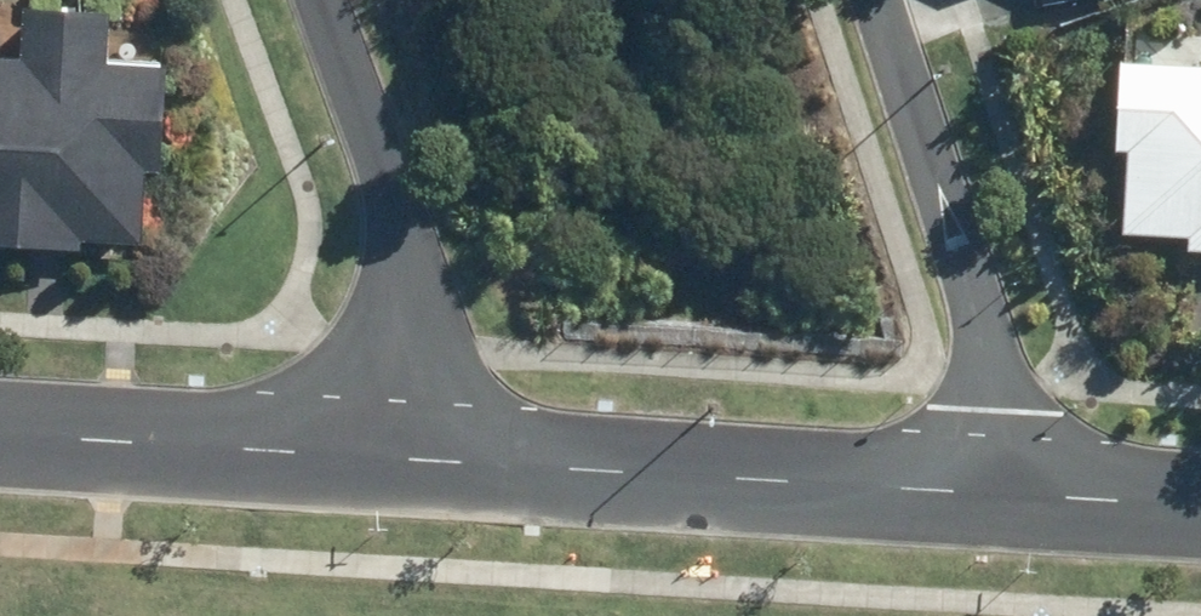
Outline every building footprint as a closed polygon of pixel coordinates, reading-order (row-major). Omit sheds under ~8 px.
[(85,252),(86,238),(135,240),(138,163),(167,164),(171,63),(107,60),(108,12),(24,9),(22,56),(0,56),(0,249),(85,252)] [(1110,60),(1106,148),(1128,149),(1123,236),(1189,240),(1189,250),(1200,251),(1200,65),(1110,60)]
